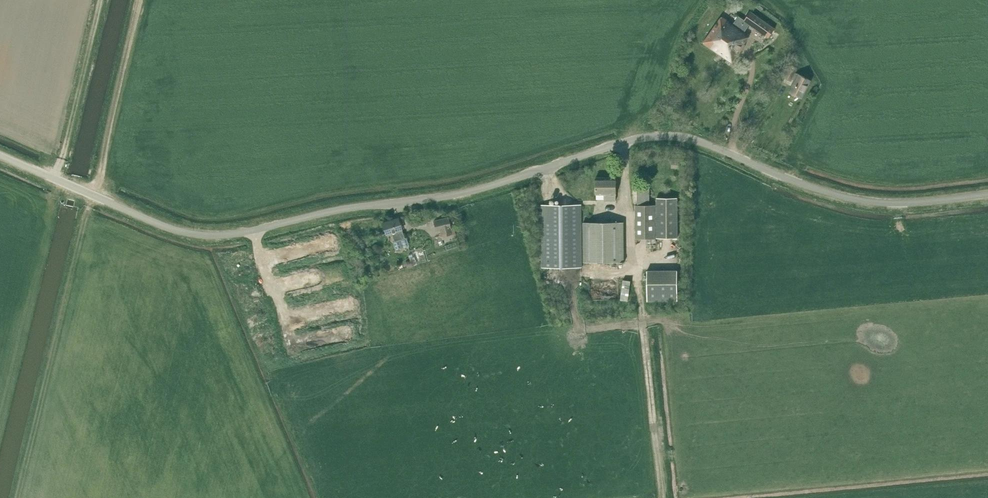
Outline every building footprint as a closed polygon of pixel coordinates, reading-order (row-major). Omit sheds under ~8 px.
[(722,16),(704,41),(732,61),(744,43),(743,42),(748,34),(743,31),(750,22),(769,36),(775,27),(751,10),(745,18),(739,14),(733,24),(722,16)] [(791,66),(785,77),(790,80),(791,78),(796,80),(791,91),(801,96),(809,81),(794,73),(796,69),(791,66)] [(741,120),(737,128),(742,130),(746,122),(741,120)] [(596,177),(595,194),(604,194),(604,198),(616,198),(616,178),(596,177)] [(638,204),(635,205),(635,238),(656,238),(656,204),(650,204),(650,187),(637,187),(638,204)] [(677,198),(656,198),(657,238),(677,238),(677,198)] [(541,204),(542,267),(544,267),(582,267),(581,203),(541,204)] [(452,233),(448,217),(433,220),(436,231),(440,230),(441,236),(442,236),(443,239),(453,237),(452,234),(452,233)] [(398,218),(383,223),(386,234),(392,232),(395,241),(394,242),(396,249),(407,245),(405,238),(404,238),(398,218)] [(582,261),(624,262),(624,223),(582,222),(582,261)] [(647,300),(677,300),(678,270),(648,270),(647,300)] [(624,280),(621,297),(628,298),(631,281),(624,280)]
